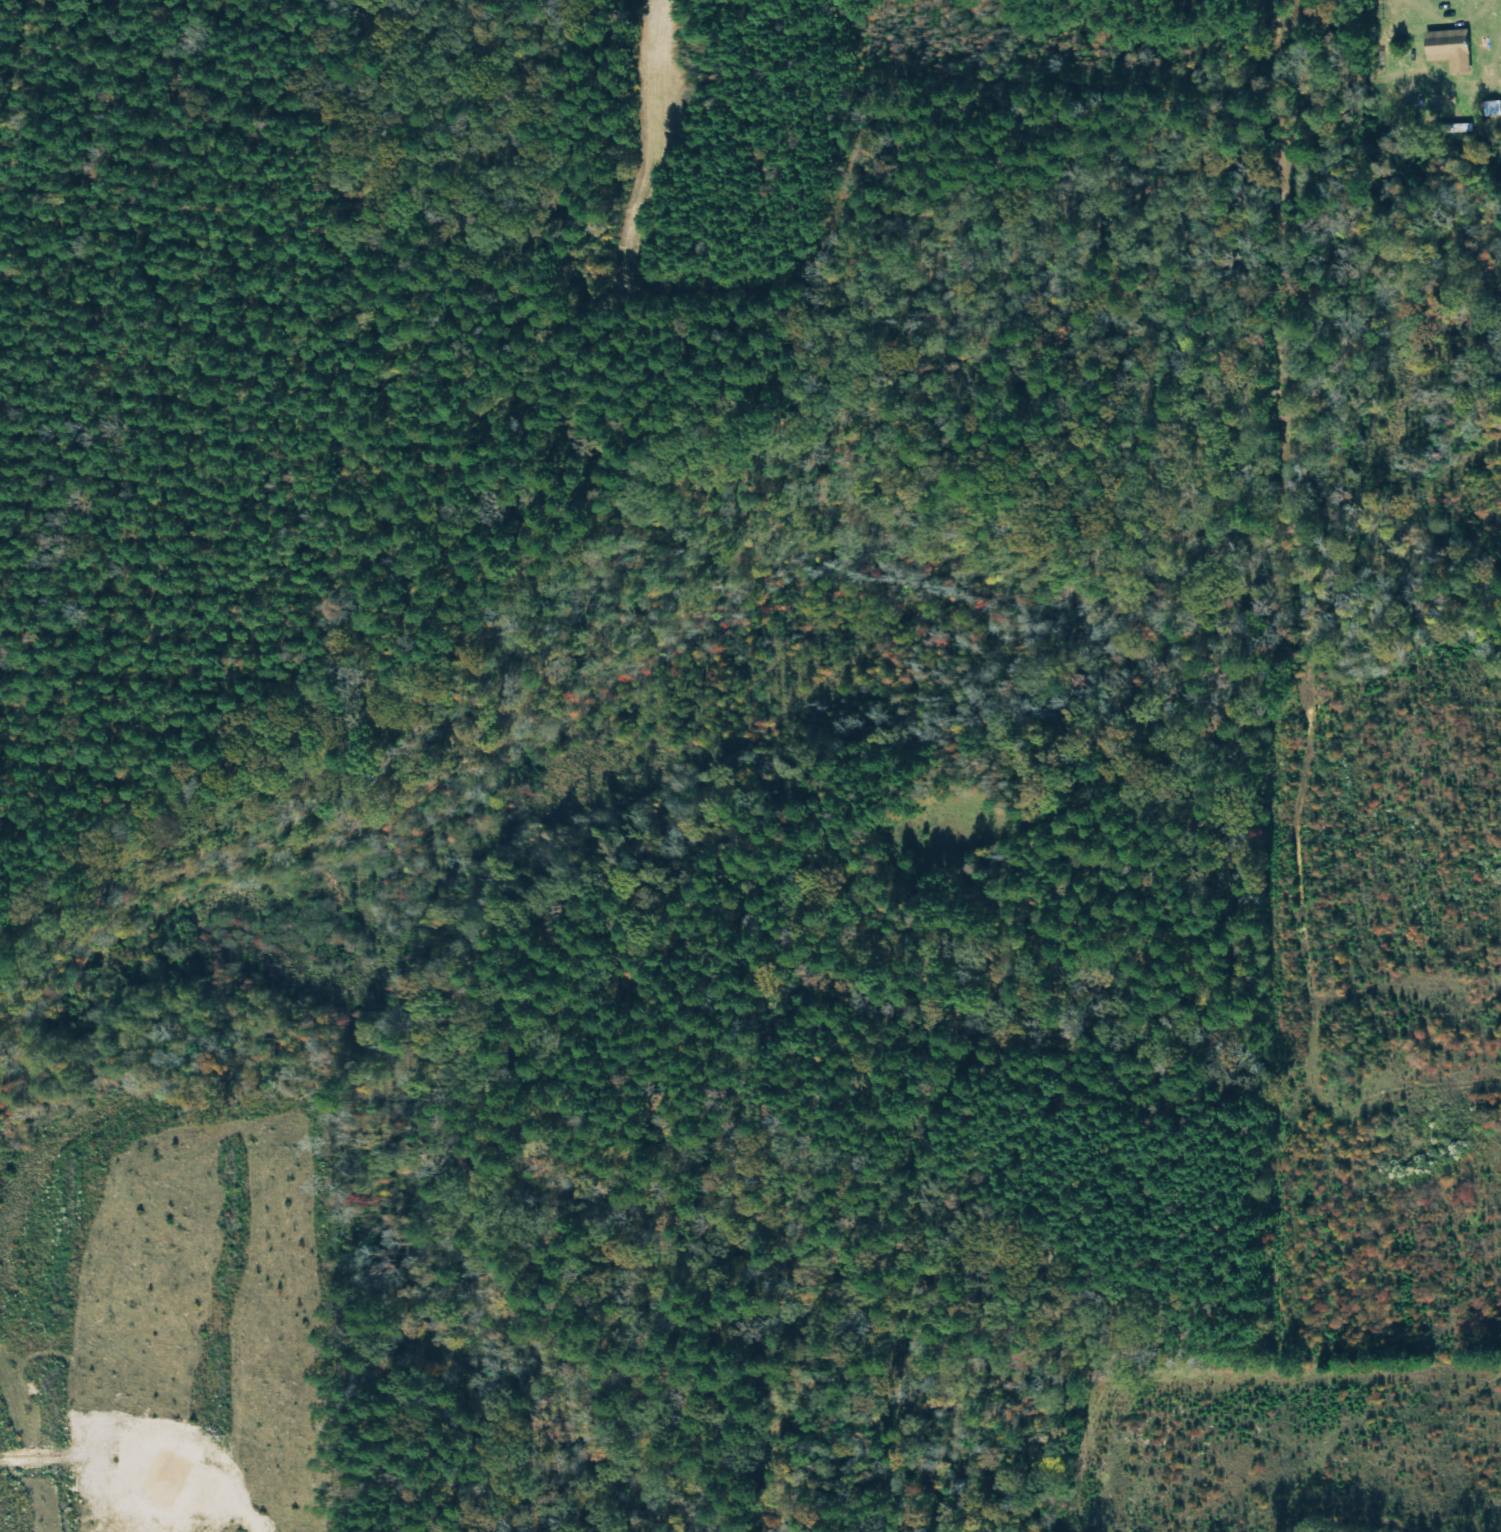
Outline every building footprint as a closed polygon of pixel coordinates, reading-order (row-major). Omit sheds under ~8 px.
[(1469,74),(1467,31),(1425,33),(1427,63),(1448,62),(1449,75),(1469,74)]
